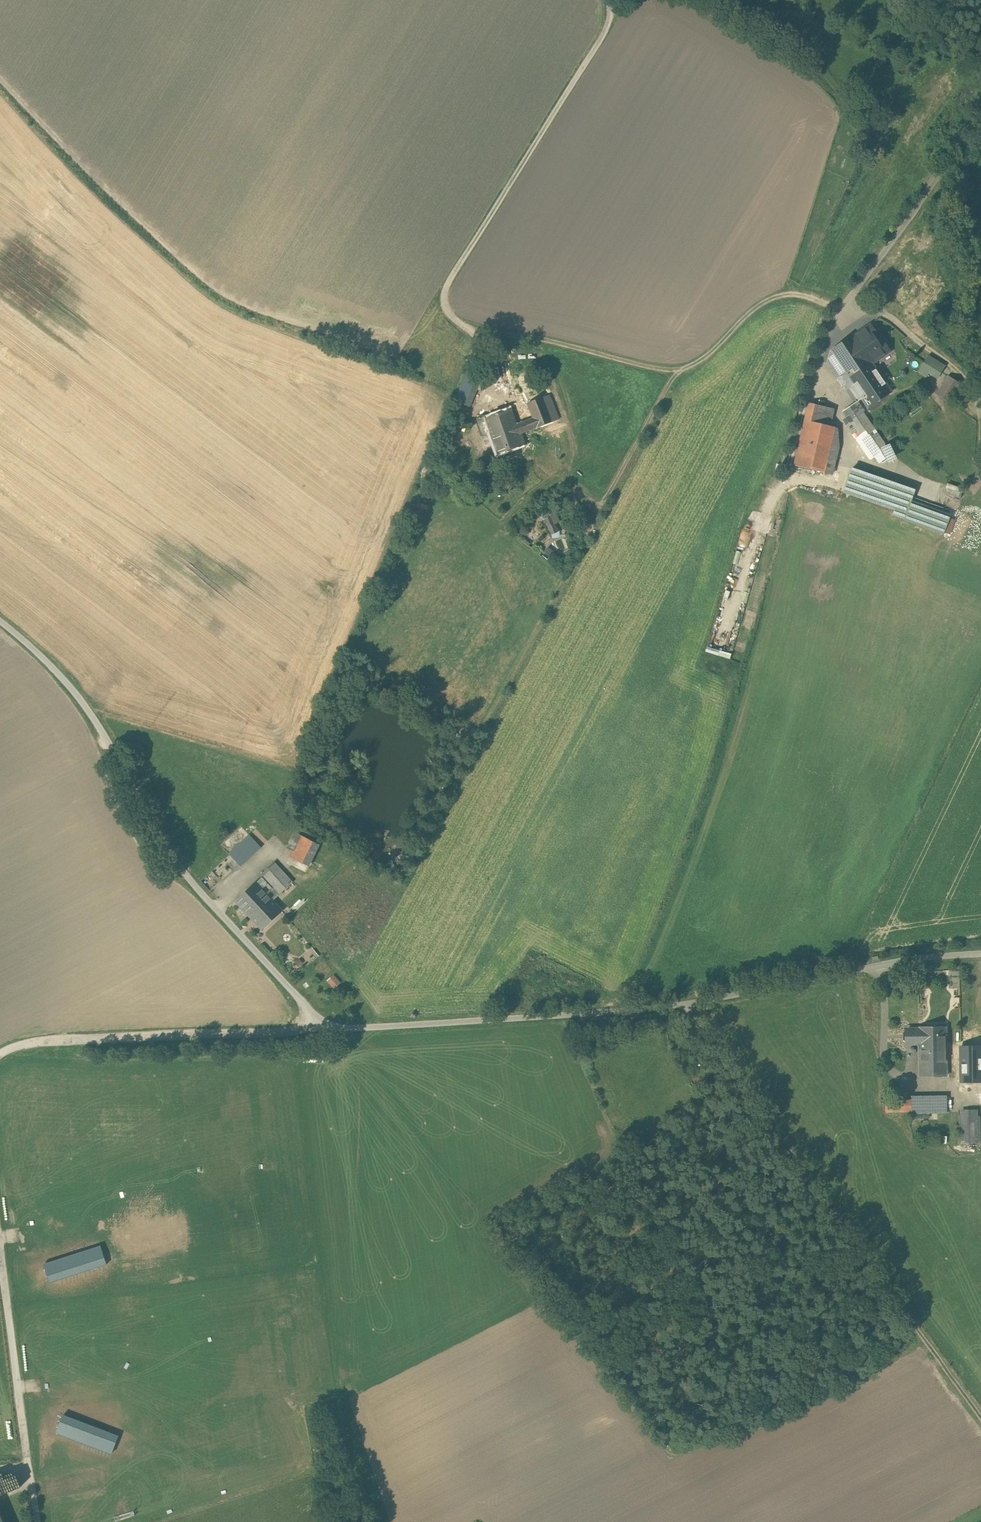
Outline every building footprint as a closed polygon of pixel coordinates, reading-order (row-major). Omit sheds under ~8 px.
[(877,98),(871,106),(878,113),(879,114),(887,106),(877,98)] [(907,115),(897,104),(890,110),(895,115),(900,122),(907,115)] [(872,324),(831,352),(839,364),(846,374),(849,379),(873,363),(891,351),(872,324)] [(839,364),(831,352),(830,353),(827,364),(831,369),(839,364)] [(943,364),(928,355),(919,371),(926,376),(929,371),(936,376),(938,371),(940,372),(944,366),(942,365),(943,364)] [(849,379),(848,379),(853,385),(862,398),(868,407),(892,391),(873,363),(849,379)] [(839,364),(831,369),(838,379),(846,374),(839,364)] [(849,379),(846,374),(838,379),(837,380),(841,385),(842,384),(846,390),(853,385),(848,379),(849,379)] [(959,384),(948,376),(937,394),(948,401),(950,398),(959,384)] [(550,396),(528,402),(530,412),(514,416),(512,417),(516,433),(557,422),(550,396)] [(873,427),(866,417),(871,413),(868,407),(862,398),(843,411),(847,416),(842,420),(870,460),(875,456),(879,462),(891,454),(873,427)] [(834,409),(823,406),(809,403),(805,421),(830,426),(834,409)] [(511,406),(486,413),(485,413),(477,415),(481,432),(488,430),(486,419),(511,412),(512,417),(514,416),(511,406)] [(511,412),(486,419),(488,430),(490,434),(492,442),(489,443),(492,454),(495,454),(520,448),(520,447),(523,446),(520,435),(517,435),(516,433),(512,417),(511,412)] [(830,426),(805,421),(795,465),(832,474),(838,447),(834,446),(837,438),(833,437),(835,428),(830,426)] [(874,502),(881,481),(851,471),(843,492),(874,502)] [(913,493),(881,481),(874,502),(894,510),(893,512),(892,515),(905,519),(911,500),(913,493)] [(950,484),(948,494),(962,496),(964,486),(950,484)] [(951,514),(911,500),(905,519),(906,519),(905,520),(944,534),(951,514)] [(543,516),(550,534),(560,530),(556,522),(560,521),(553,504),(546,507),(549,514),(543,516)] [(709,645),(708,651),(732,658),(734,653),(709,645)] [(294,850),(301,835),(295,832),(287,847),(294,850)] [(250,835),(230,854),(241,866),(261,847),(250,835)] [(294,850),(287,863),(305,872),(319,844),(301,835),(294,850)] [(293,882),(274,862),(262,873),(275,887),(280,894),(293,882)] [(256,883),(267,895),(273,889),(262,877),(256,883)] [(267,895),(256,883),(237,901),(249,914),(268,896),(267,895)] [(268,896),(272,901),(280,894),(275,887),(273,889),(267,895),(268,896)] [(268,896),(249,914),(263,929),(282,911),(272,901),(268,896)] [(338,974),(329,978),(333,987),(342,984),(338,974)] [(919,1028),(919,1041),(920,1075),(947,1075),(946,1027),(919,1027),(919,1028)] [(915,1041),(919,1041),(919,1028),(907,1029),(907,1033),(908,1034),(909,1034),(909,1038),(908,1038),(907,1039),(907,1043),(914,1043),(915,1042),(915,1041)] [(959,1047),(959,1082),(980,1082),(980,1047),(959,1047)] [(915,1094),(915,1111),(948,1112),(948,1095),(915,1094)] [(963,1109),(964,1145),(980,1144),(980,1120),(980,1108),(963,1109)]
